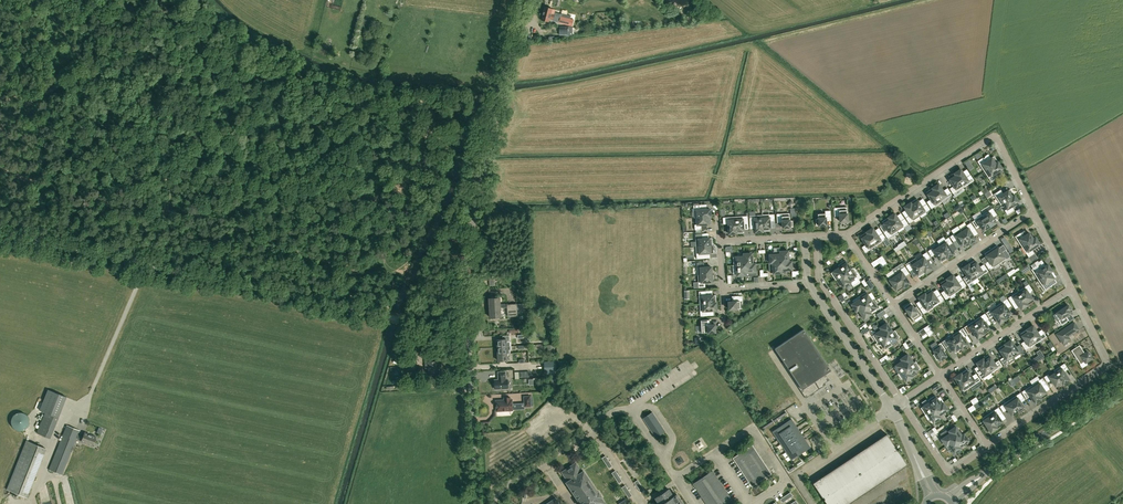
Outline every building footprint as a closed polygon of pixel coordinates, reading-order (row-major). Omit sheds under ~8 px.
[(552,9),(544,7),(541,19),(549,22),(550,19),(553,20),(553,21),(558,22),(558,21),(560,21),(561,16),(570,18),(571,15),(561,13),(561,14),(555,12),(554,14),(551,13),(552,9)] [(560,21),(559,23),(568,25),(570,19),(570,18),(561,16),(560,21)] [(568,26),(559,26),(560,35),(568,35),(568,26)] [(998,162),(994,156),(991,158),(988,154),(986,155),(985,156),(985,157),(983,158),(983,157),(977,161),(984,171),(998,162)] [(964,163),(969,170),(974,167),(968,160),(964,163)] [(1002,168),(998,162),(984,171),(991,182),(997,178),(994,174),(1002,168)] [(961,169),(954,173),(964,187),(974,180),(970,175),(966,177),(961,169)] [(956,175),(950,180),(954,186),(950,188),(953,194),(958,191),(956,189),(962,185),(963,187),(964,187),(954,173),(956,175)] [(939,184),(932,188),(942,202),(952,195),(948,189),(944,192),(939,184)] [(932,188),(926,192),(932,200),(928,203),(931,209),(942,202),(932,188)] [(1014,195),(1010,189),(1002,195),(999,190),(994,194),(1001,204),(1014,195)] [(1019,201),(1014,195),(1001,204),(1008,215),(1013,211),(1010,207),(1019,201)] [(917,198),(910,202),(920,216),(930,209),(926,204),(922,207),(917,198)] [(910,202),(904,207),(910,215),(906,218),(909,223),(920,216),(910,202)] [(693,205),(694,217),(711,216),(710,209),(700,210),(700,205),(693,205)] [(839,207),(834,208),(834,216),(840,216),(840,222),(848,221),(847,210),(840,210),(839,207)] [(992,208),(982,215),(991,229),(998,225),(992,216),(996,213),(992,208)] [(815,216),(816,225),(826,225),(826,219),(831,219),(831,210),(825,211),(825,216),(815,216)] [(777,223),(782,222),(783,228),(793,227),(793,220),(790,221),(789,213),(777,214),(777,223)] [(895,213),(888,217),(898,231),(908,224),(904,219),(900,221),(895,213)] [(762,215),(763,232),(770,231),(770,221),(775,221),(774,214),(762,215)] [(755,232),(763,232),(762,215),(749,216),(750,222),(755,222),(755,232)] [(982,215),(972,222),(975,227),(980,224),(984,231),(990,227),(991,229),(982,215)] [(711,224),(711,217),(711,216),(694,217),(694,218),(697,217),(697,224),(695,225),(695,230),(701,229),(701,225),(711,224)] [(748,216),(735,217),(736,233),(744,233),(743,223),(748,222),(748,216)] [(735,217),(723,217),(723,224),(728,224),(729,234),(736,233),(735,217)] [(888,217),(882,221),(888,230),(884,232),(887,238),(898,231),(888,217)] [(970,223),(960,230),(969,243),(976,239),(970,231),(974,228),(970,223)] [(873,228),(866,232),(876,246),(886,239),(882,233),(878,236),(873,228)] [(969,244),(969,243),(960,230),(950,236),(953,242),(957,239),(962,245),(968,241),(969,244)] [(865,253),(869,250),(876,246),(866,232),(860,236),(866,244),(862,247),(865,253)] [(702,238),(702,233),(695,234),(696,241),(691,242),(691,247),(696,246),(713,245),(712,238),(702,238)] [(1015,236),(1022,247),(1036,237),(1035,237),(1033,239),(1029,233),(1023,237),(1020,233),(1015,236)] [(948,237),(938,244),(947,258),(954,254),(948,245),(952,243),(948,237)] [(1022,247),(1029,257),(1025,259),(1028,264),(1037,258),(1031,249),(1040,244),(1036,237),(1022,247)] [(932,248),(928,251),(931,257),(936,254),(941,262),(947,258),(938,244),(939,246),(934,250),(932,248)] [(713,253),(713,245),(696,246),(697,259),(703,258),(703,253),(713,253)] [(997,245),(991,249),(1000,263),(1010,256),(1006,251),(1002,254),(997,245)] [(991,249),(984,253),(990,262),(986,265),(989,270),(1000,263),(991,249)] [(769,254),(770,263),(781,262),(780,251),(780,254),(769,254)] [(788,251),(780,251),(781,262),(792,261),(789,261),(788,251)] [(926,252),(916,259),(925,273),(932,269),(926,260),(930,257),(926,252)] [(733,257),(734,265),(744,264),(744,253),(743,253),(744,256),(733,257)] [(752,253),(744,253),(744,264),(755,264),(755,263),(753,263),(752,253)] [(919,277),(925,273),(916,259),(915,258),(910,262),(910,263),(906,266),(909,271),(914,268),(919,277)] [(845,260),(838,265),(844,274),(853,268),(851,269),(845,260)] [(975,260),(969,264),(978,278),(988,271),(984,265),(980,268),(975,260)] [(1033,268),(1031,269),(1038,280),(1052,270),(1048,264),(1041,269),(1037,263),(1039,262),(1038,260),(1031,265),(1033,268)] [(792,269),(792,261),(781,262),(782,273),(782,270),(792,269)] [(698,275),(712,274),(711,267),(704,267),(704,262),(697,263),(697,268),(700,268),(700,275),(698,275)] [(773,273),(782,273),(781,262),(770,263),(773,263),(773,273)] [(737,276),(745,275),(744,264),(734,265),(736,265),(737,276)] [(755,264),(744,264),(745,275),(745,276),(756,275),(755,264)] [(969,264),(962,268),(968,277),(964,279),(969,287),(974,284),(972,282),(978,278),(969,264)] [(831,273),(835,280),(844,274),(838,265),(840,267),(831,273)] [(904,266),(894,273),(903,287),(910,283),(904,275),(908,272),(904,266)] [(858,275),(853,268),(844,274),(850,283),(855,280),(853,277),(858,275)] [(1057,282),(1054,278),(1050,272),(1052,271),(1052,270),(1038,280),(1045,290),(1051,286),(1050,286),(1052,285),(1057,282)] [(894,273),(888,277),(897,292),(903,287),(894,273)] [(1006,273),(996,280),(998,284),(1008,277),(1006,273)] [(712,282),(712,274),(698,275),(699,287),(705,287),(705,282),(712,282)] [(843,287),(850,283),(844,274),(835,280),(839,286),(841,284),(843,287)] [(953,274),(947,279),(956,292),(966,286),(963,280),(958,283),(953,274)] [(947,279),(940,283),(946,291),(942,294),(945,299),(956,292),(947,279)] [(1028,284),(1018,291),(1027,305),(1034,301),(1028,292),(1032,289),(1028,284)] [(931,289),(925,293),(934,307),(933,305),(938,301),(940,303),(944,300),(941,295),(936,298),(931,289)] [(699,291),(700,304),(716,303),(716,295),(706,296),(705,291),(699,291)] [(866,291),(859,296),(865,305),(874,299),(872,300),(866,291)] [(1021,309),(1027,305),(1018,291),(1008,298),(1012,303),(1016,301),(1021,309)] [(925,293),(918,297),(924,306),(920,309),(923,314),(934,307),(925,293)] [(734,301),(728,302),(729,309),(743,308),(742,295),(733,296),(734,301)] [(852,304),(856,311),(865,305),(859,296),(860,298),(852,304)] [(502,317),(500,298),(489,298),(491,318),(502,317)] [(879,306),(874,299),(865,305),(871,314),(870,312),(879,306)] [(1007,299),(996,306),(1006,319),(1010,317),(1008,314),(1010,313),(1006,307),(1010,304),(1007,299)] [(911,302),(904,307),(914,321),(922,315),(916,306),(914,308),(911,302)] [(717,310),(716,303),(700,304),(700,316),(707,316),(707,311),(717,310)] [(507,305),(508,317),(518,316),(517,304),(507,305)] [(856,311),(858,310),(864,319),(871,314),(865,305),(856,311)] [(1072,311),(1068,305),(1056,313),(1061,319),(1058,320),(1061,325),(1069,320),(1066,316),(1072,311)] [(999,324),(1006,319),(996,306),(986,312),(990,318),(994,315),(999,324)] [(985,313),(974,320),(984,334),(990,330),(984,322),(988,319),(985,313)] [(709,319),(701,320),(702,333),(716,332),(715,324),(710,324),(709,319)] [(977,338),(984,334),(974,320),(964,327),(968,333),(972,330),(977,338)] [(887,323),(880,327),(886,336),(895,330),(893,331),(887,323)] [(1068,336),(1078,329),(1074,323),(1057,334),(1063,343),(1069,339),(1068,336)] [(1033,325),(1027,329),(1036,343),(1046,336),(1043,331),(1038,333),(1033,325)] [(876,332),(872,335),(877,342),(886,336),(880,327),(875,330),(876,332)] [(963,328),(952,335),(962,349),(968,345),(962,336),(966,333),(963,328)] [(804,329),(775,349),(784,362),(783,363),(806,398),(825,385),(824,384),(830,380),(826,374),(831,370),(804,329)] [(1027,329),(1020,333),(1026,342),(1022,345),(1026,350),(1036,343),(1027,329)] [(900,337),(895,330),(886,336),(892,345),(891,343),(900,337)] [(955,353),(962,349),(952,335),(954,337),(948,341),(946,339),(942,342),(946,347),(950,345),(955,353)] [(885,350),(892,345),(886,336),(877,342),(879,341),(885,350)] [(1011,340),(1005,344),(1014,358),(1024,351),(1021,345),(1017,348),(1011,340)] [(940,360),(946,356),(943,351),(946,350),(941,343),(932,348),(935,353),(933,355),(937,360),(939,358),(940,360)] [(1005,344),(998,348),(1004,356),(1000,359),(1004,365),(1014,358),(1005,344)] [(1082,348),(1079,345),(1071,350),(1080,364),(1082,367),(1087,364),(1086,362),(1092,358),(1088,352),(1084,354),(1081,349),(1082,348)] [(417,346),(408,346),(409,363),(418,362),(417,346)] [(907,368),(916,362),(916,361),(914,363),(908,354),(901,359),(907,368)] [(989,354),(983,359),(992,372),(1002,366),(999,360),(995,363),(989,354)] [(429,375),(437,375),(436,362),(433,362),(433,359),(425,359),(425,363),(428,363),(429,375)] [(898,373),(907,368),(901,359),(902,361),(893,367),(898,373)] [(941,362),(943,367),(953,363),(951,359),(941,362)] [(983,359),(976,363),(982,371),(978,374),(982,379),(992,372),(983,359)] [(916,362),(907,368),(913,377),(913,376),(912,374),(920,368),(916,362)] [(1064,363),(1054,370),(1063,384),(1069,380),(1064,371),(1068,369),(1064,363)] [(898,374),(900,372),(906,381),(913,377),(907,368),(898,373),(898,374)] [(967,369),(961,373),(970,387),(980,380),(977,375),(973,378),(967,369)] [(1061,382),(1063,384),(1054,370),(1055,373),(1049,376),(1048,374),(1044,377),(1047,383),(1051,380),(1055,386),(1061,382)] [(494,388),(495,388),(495,389),(508,388),(508,379),(506,379),(505,372),(498,372),(498,377),(499,377),(499,379),(495,380),(495,383),(493,383),(494,388)] [(954,377),(964,391),(970,387),(961,373),(954,377)] [(1042,378),(1032,385),(1041,399),(1047,394),(1042,386),(1046,383),(1042,378)] [(1029,394),(1035,403),(1041,399),(1032,385),(1022,392),(1025,397),(1029,394)] [(45,412),(57,417),(65,396),(46,388),(37,409),(45,412)] [(1020,393),(1010,399),(1018,411),(1019,413),(1025,409),(1020,401),(1024,398),(1020,393)] [(935,395),(928,400),(934,409),(943,403),(943,402),(941,404),(935,395)] [(496,401),(497,412),(513,411),(513,400),(511,400),(511,398),(506,398),(506,400),(496,401)] [(1007,409),(1011,415),(1018,411),(1010,399),(1000,406),(1003,412),(1007,409)] [(921,408),(925,415),(934,409),(928,400),(930,402),(921,408)] [(948,409),(943,403),(934,409),(940,418),(939,415),(948,409)] [(998,407),(988,414),(997,428),(1003,424),(998,415),(1002,413),(998,407)] [(925,415),(928,413),(933,422),(940,418),(934,409),(925,415)] [(13,415),(12,417),(11,418),(11,420),(11,422),(11,423),(12,425),(12,426),(13,428),(15,429),(16,430),(18,430),(19,431),(21,431),(23,430),(24,430),(26,429),(27,427),(28,426),(29,425),(29,423),(29,421),(29,420),(28,418),(28,416),(27,415),(25,414),(24,413),(22,413),(21,412),(19,412),(17,413),(16,413),(14,414),(13,415)] [(45,412),(37,433),(49,437),(57,417),(45,412)] [(643,419),(656,438),(665,432),(653,412),(643,419)] [(982,418),(991,432),(997,428),(988,414),(982,418)] [(773,432),(791,460),(811,447),(792,419),(773,432)] [(763,430),(774,423),(772,421),(761,428),(763,430)] [(82,436),(77,434),(79,430),(66,424),(48,468),(62,474),(76,437),(81,439),(81,440),(92,445),(95,436),(84,432),(82,436)] [(956,426),(949,431),(955,440),(964,434),(962,435),(956,426)] [(944,432),(946,436),(941,439),(946,446),(955,440),(949,431),(948,429),(944,432)] [(827,503),(849,503),(908,465),(887,434),(813,483),(827,503)] [(969,441),(964,434),(955,440),(961,449),(960,446),(969,441)] [(26,440),(6,489),(27,498),(46,448),(26,440)] [(954,453),(961,449),(955,440),(946,446),(948,444),(954,453)] [(752,446),(733,458),(752,487),(771,474),(752,446)] [(604,503),(606,503),(603,498),(603,497),(599,491),(598,492),(583,469),(582,470),(577,462),(561,472),(567,482),(566,483),(579,503),(605,503),(604,503)] [(713,472),(693,485),(706,503),(726,503),(732,500),(713,472)] [(677,495),(674,497),(669,489),(656,498),(660,503),(683,503),(677,495)]
